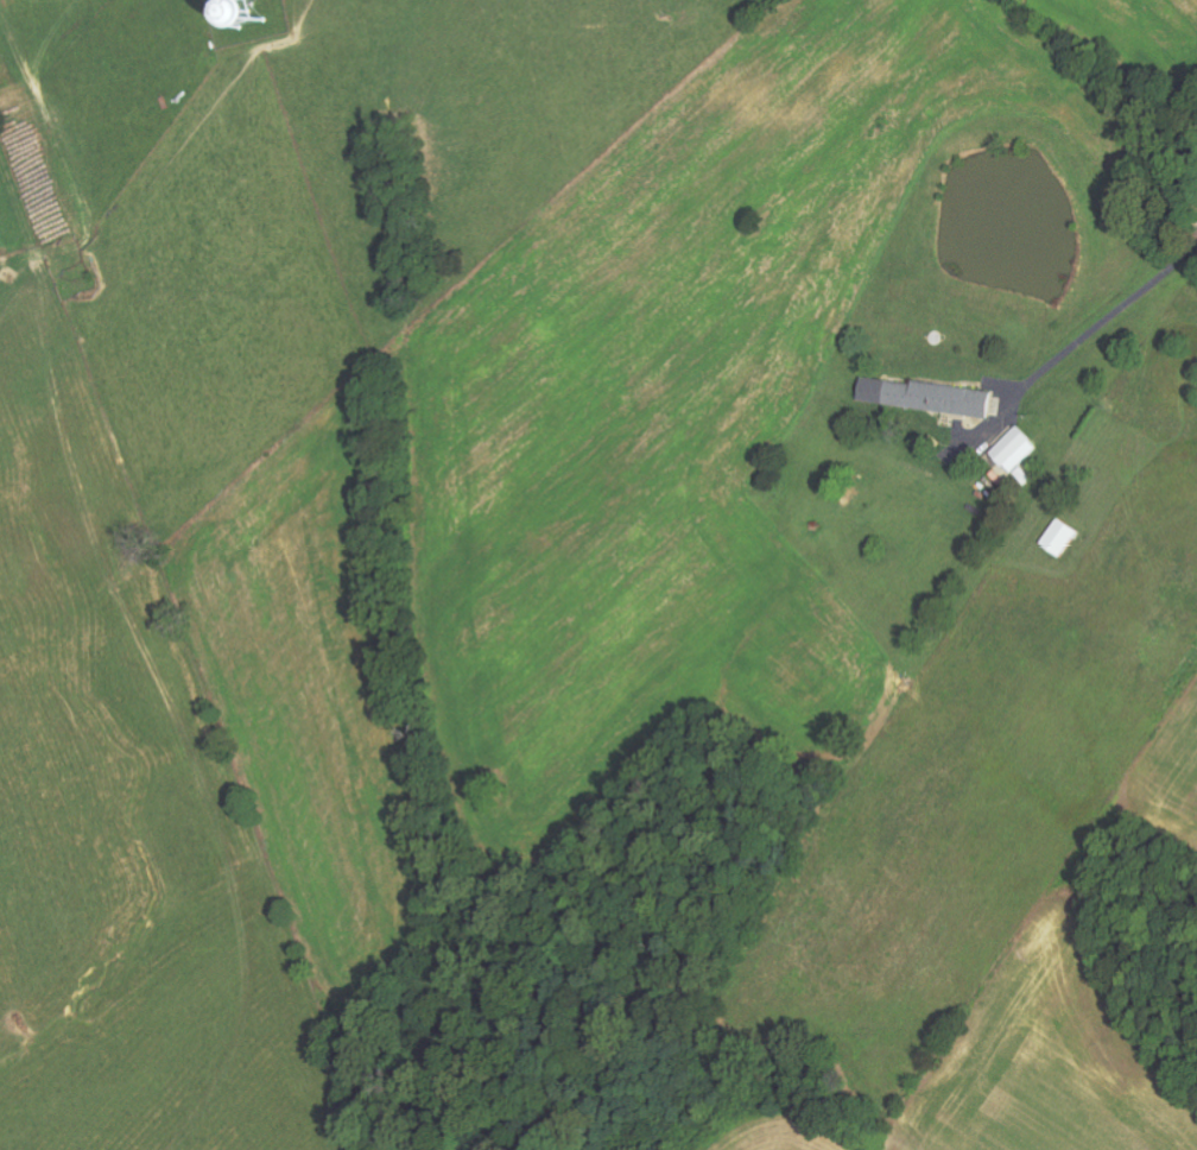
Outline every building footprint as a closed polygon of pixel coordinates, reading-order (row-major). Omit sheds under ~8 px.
[(916,385),(866,379),(863,402),(992,419),(996,392),(917,381),(916,385)] [(1043,447),(1021,426),(995,455),(1017,475),(1043,447)] [(1046,546),(1067,558),(1084,531),(1062,518),(1046,546)]
